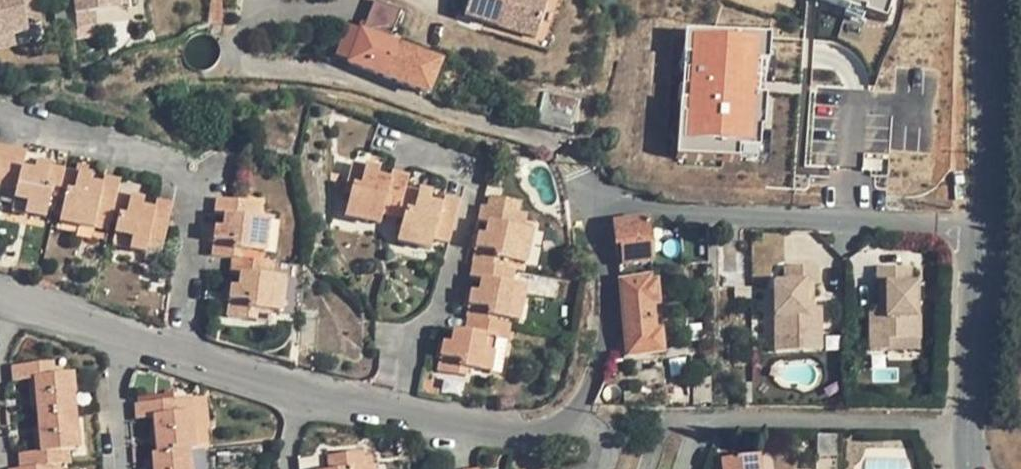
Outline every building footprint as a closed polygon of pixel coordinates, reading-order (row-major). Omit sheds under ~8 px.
[(0,1),(0,46),(14,43),(18,42),(31,40),(28,22),(43,19),(39,0),(3,0),(0,1)] [(80,26),(98,24),(121,21),(119,0),(77,0),(80,26)] [(121,21),(132,20),(130,0),(119,0),(121,21)] [(467,22),(554,40),(562,0),(471,0),(467,22)] [(876,22),(883,0),(807,0),(876,22)] [(377,6),(365,36),(396,47),(397,45),(408,18),(377,6)] [(99,33),(98,24),(80,26),(80,35),(99,33)] [(396,47),(365,36),(355,61),(386,73),(385,76),(429,93),(441,62),(397,45),(396,47)] [(780,46),(690,41),(684,160),(773,165),(780,46)] [(18,42),(14,43),(0,46),(0,55),(20,51),(18,42)] [(538,121),(562,127),(570,129),(577,101),(545,94),(538,121)] [(3,188),(12,149),(0,146),(0,187),(3,188)] [(26,152),(12,149),(3,188),(17,191),(13,209),(29,213),(31,204),(49,209),(52,195),(58,197),(65,170),(38,164),(36,172),(22,169),(26,152)] [(380,170),(353,164),(346,191),(352,192),(349,205),(367,209),(365,218),(381,222),(384,211),(398,215),(405,188),(408,177),(395,173),(393,181),(378,177),(380,170)] [(89,176),(65,170),(58,197),(65,199),(61,212),(77,216),(75,226),(89,230),(93,215),(109,220),(114,195),(117,181),(103,177),(100,187),(87,184),(89,176)] [(433,195),(405,188),(398,215),(398,218),(405,219),(401,233),(419,238),(416,246),(433,250),(436,239),(450,243),(460,200),(447,197),(444,205),(431,202),(433,195)] [(141,201),(114,195),(109,220),(117,222),(113,235),(131,240),(128,251),(143,254),(146,243),(162,247),(172,206),(155,202),(152,211),(140,208),(141,201)] [(259,205),(218,201),(216,215),(226,216),(225,230),(218,229),(214,256),(234,258),(242,259),(243,252),(254,254),(257,234),(267,235),(268,221),(258,220),(259,205)] [(49,209),(31,204),(29,213),(47,218),(49,209)] [(349,205),(347,213),(365,218),(367,209),(349,205)] [(480,234),(475,263),(502,269),(504,261),(517,263),(520,244),(530,246),(533,232),(523,229),(526,215),(484,206),(481,221),(489,223),(486,236),(480,234)] [(77,216),(61,212),(59,222),(75,226),(77,216)] [(645,220),(614,222),(617,243),(621,243),(623,263),(649,260),(645,220)] [(401,233),(399,242),(416,246),(419,238),(401,233)] [(267,235),(257,234),(254,254),(265,255),(267,235)] [(131,240),(113,235),(110,246),(128,251),(131,240)] [(520,244),(517,263),(527,265),(530,246),(520,244)] [(242,259),(234,258),(234,273),(242,275),(241,288),(232,287),(230,314),(257,318),(258,311),(273,313),(275,295),(285,296),(287,280),(273,278),(275,264),(242,259)] [(502,269),(475,263),(473,278),(482,280),(480,293),(475,292),(469,318),(496,323),(497,317),(512,320),(515,302),(523,303),(525,288),(512,286),(515,272),(502,269)] [(879,268),(883,309),(869,310),(872,350),(894,348),(895,358),(926,355),(919,265),(879,268)] [(810,306),(809,277),(773,278),(775,350),(826,349),(825,306),(810,306)] [(654,331),(653,326),(651,305),(657,304),(654,282),(649,283),(648,278),(620,281),(627,355),(660,351),(658,331),(654,331)] [(285,296),(275,295),(273,313),(283,314),(285,296)] [(335,349),(348,364),(352,369),(367,356),(319,302),(302,317),(333,352),(335,349)] [(523,303),(515,302),(512,320),(519,321),(523,303)] [(496,323),(469,318),(466,334),(455,332),(452,346),(445,344),(440,371),(466,376),(468,369),(482,372),(486,352),(494,355),(497,340),(507,343),(510,327),(496,323)] [(486,352),(482,372),(490,374),(494,355),(486,352)] [(55,362),(12,365),(13,382),(34,380),(37,416),(79,414),(77,395),(79,395),(76,373),(56,375),(55,362)] [(179,400),(135,404),(137,420),(154,418),(157,454),(193,451),(198,450),(195,413),(180,414),(179,400)] [(37,416),(40,452),(20,453),(21,468),(28,468),(50,467),(64,465),(63,451),(82,449),(79,414),(37,416)] [(840,436),(818,437),(819,456),(841,455),(840,436)] [(193,451),(157,454),(152,455),(154,468),(194,468),(193,451)] [(329,456),(330,468),(377,468),(377,465),(367,466),(366,452),(329,456)] [(721,459),(722,468),(763,468),(761,455),(721,459)] [(896,462),(873,458),(872,468),(895,468),(896,462)]
